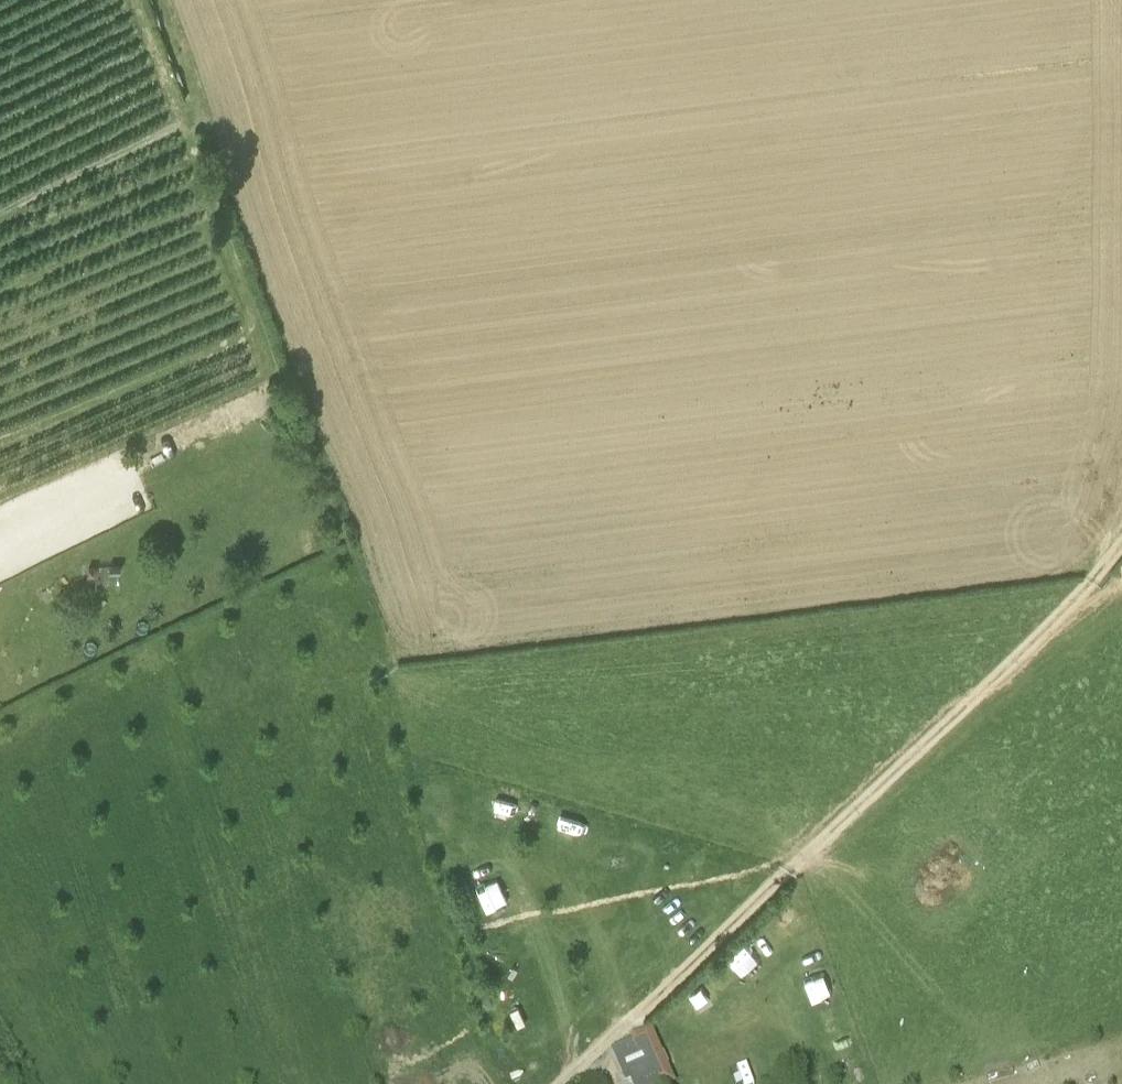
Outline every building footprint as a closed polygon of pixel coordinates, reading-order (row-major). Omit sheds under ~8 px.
[(752,966),(769,950),(756,937),(739,953),(752,966)] [(635,1083),(655,1083),(665,1080),(650,1047),(644,1050),(640,1041),(615,1052),(627,1079),(632,1077),(635,1083)]
